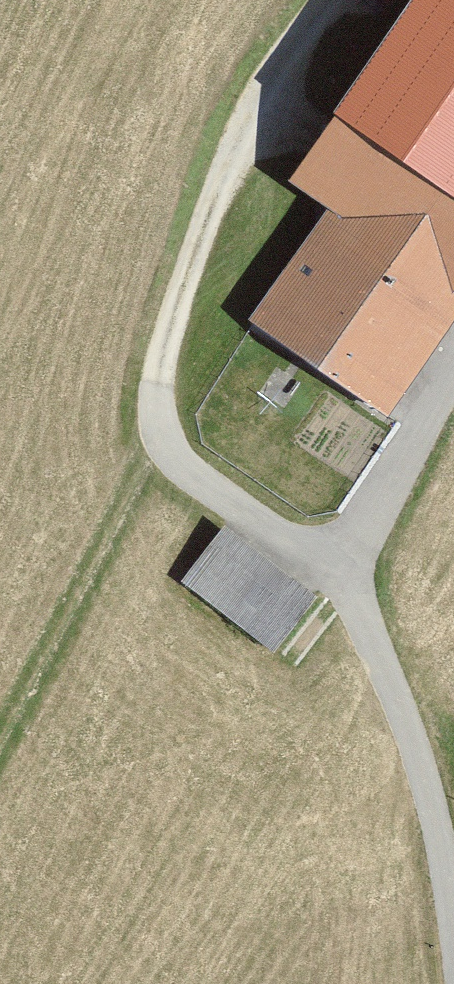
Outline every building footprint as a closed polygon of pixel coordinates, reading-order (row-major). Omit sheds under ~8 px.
[(375,399),(453,277),(453,94),(425,75),(262,326),(375,399)] [(213,535),(184,576),(275,640),(304,599),(213,535)]
